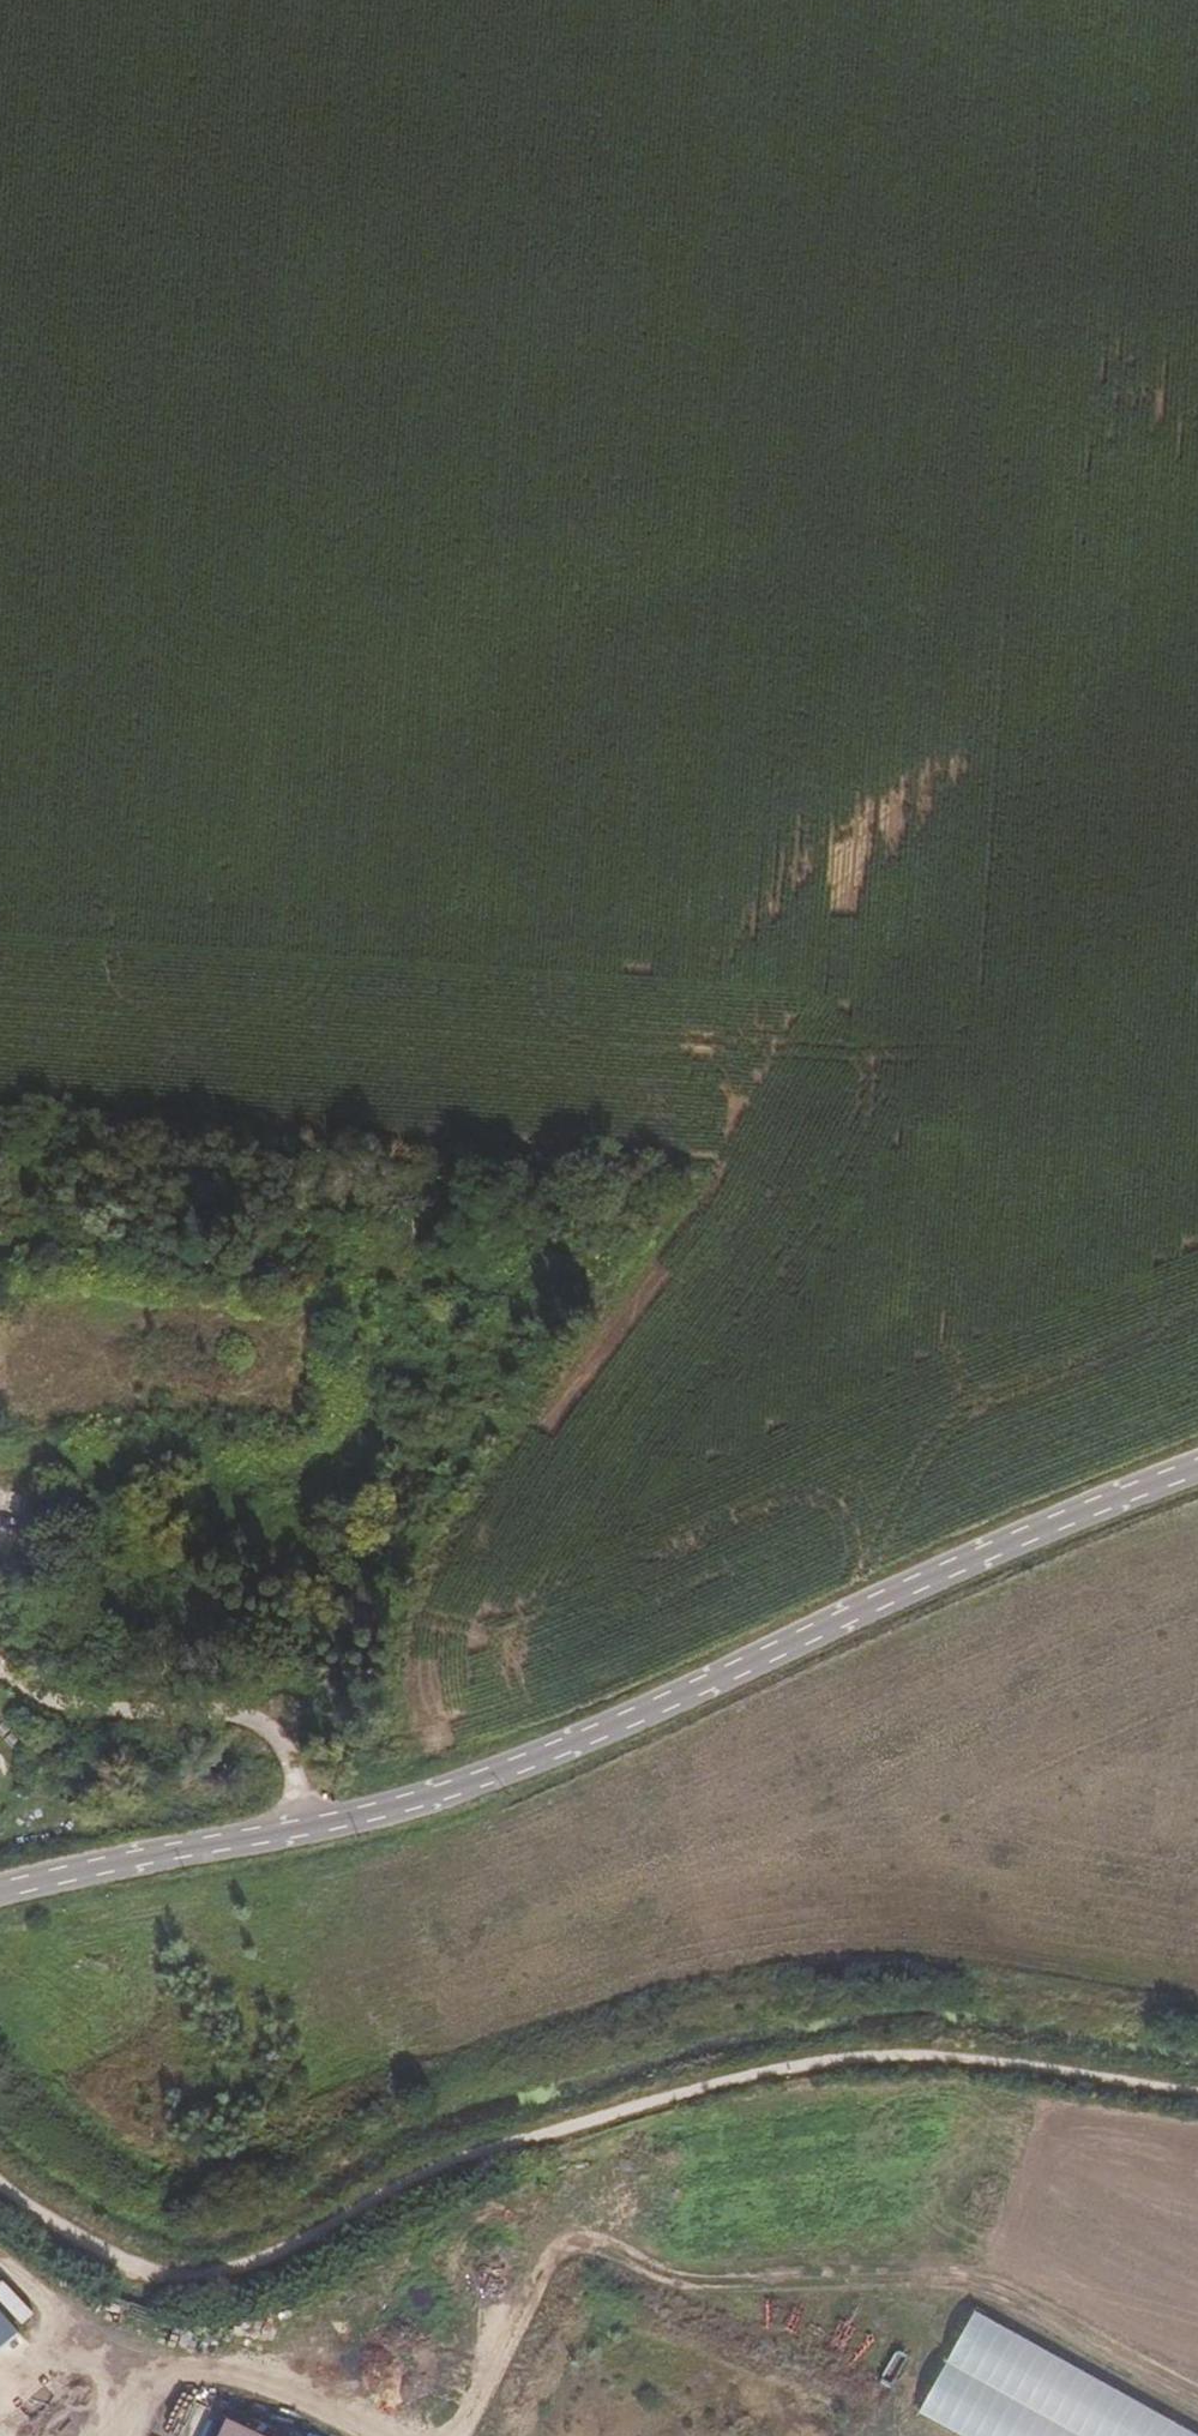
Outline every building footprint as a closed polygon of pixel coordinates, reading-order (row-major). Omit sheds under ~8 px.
[(25,2324),(0,2295),(0,2346),(25,2324)] [(214,2435),(274,2435),(224,2413),(214,2435)]
